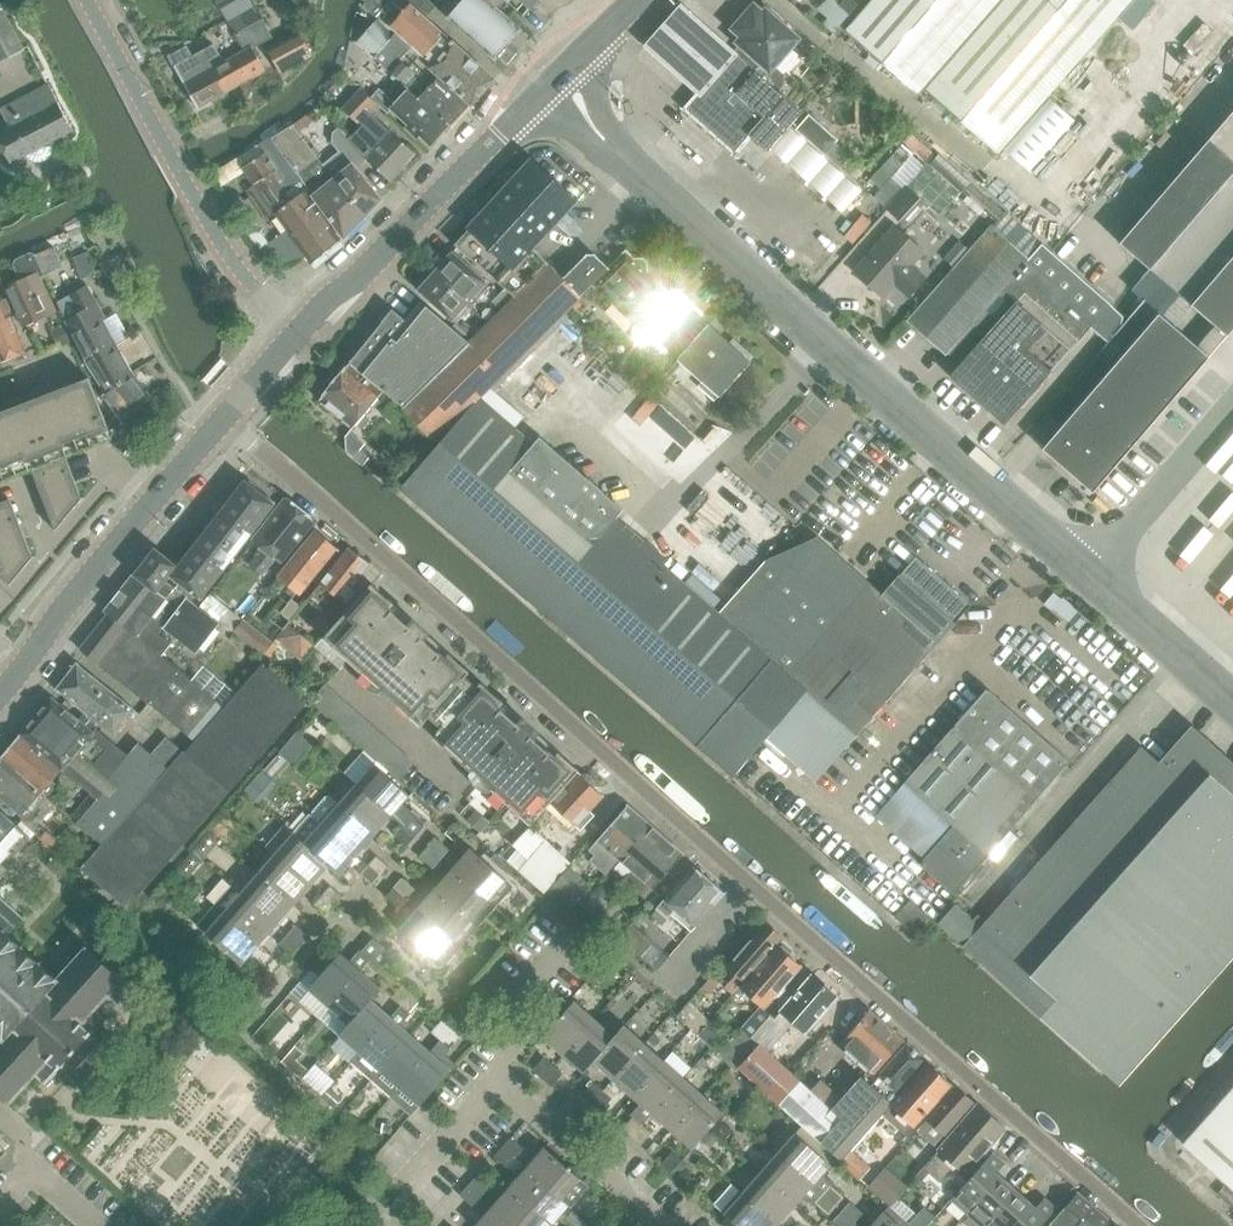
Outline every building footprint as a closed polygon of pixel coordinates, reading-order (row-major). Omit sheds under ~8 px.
[(308,6),(323,9),(324,0),(309,0),(308,6)] [(410,5),(404,0),(367,0),(365,5),(387,24),(392,25),(436,65),(457,44),(411,3),(410,5)] [(446,15),(495,59),(497,56),(506,64),(516,53),(507,45),(522,28),(497,5),(491,0),(460,0),(446,15)] [(529,9),(538,0),(519,0),(529,9)] [(839,2),(837,0),(825,0),(818,7),(828,16),(823,22),(831,30),(848,11),(842,5),(839,2)] [(842,5),(848,11),(857,1),(856,0),(841,0),(839,2),(842,5)] [(846,29),(920,94),(925,89),(998,154),(1003,148),(1049,96),(1094,44),(1134,0),(872,0),(846,29)] [(1119,18),(1123,22),(1134,30),(1158,1),(1158,0),(1135,0),(1119,18)] [(254,7),(229,21),(236,34),(261,20),(254,7)] [(695,96),(733,53),(681,7),(643,50),(695,96)] [(3,8),(0,10),(0,60),(24,48),(3,8)] [(747,37),(733,53),(695,96),(692,100),(683,109),(685,111),(727,147),(734,153),(737,151),(743,144),(750,136),(767,151),(801,111),(785,97),(778,91),(785,84),(784,73),(799,56),(799,47),(793,42),(795,39),(766,14),(763,16),(755,9),(743,23),(738,29),(747,37)] [(254,48),(274,37),(263,19),(261,20),(236,34),(245,51),(225,62),(213,68),(218,78),(217,79),(219,83),(221,82),(226,92),(266,70),(254,48)] [(473,105),(432,68),(420,57),(410,68),(401,59),(411,49),(378,19),(357,42),(404,84),(402,86),(407,91),(409,89),(450,126),(452,128),(473,105)] [(313,54),(301,31),(268,47),(280,71),(313,54)] [(170,56),(199,108),(226,92),(221,82),(219,83),(217,79),(218,78),(213,68),(225,62),(215,44),(193,56),(188,47),(170,56)] [(436,65),(432,68),(473,105),(496,79),(457,44),(436,65)] [(74,129),(50,83),(10,104),(19,121),(0,131),(0,141),(11,162),(27,153),(29,158),(33,160),(38,161),(43,161),(48,159),(51,154),(52,150),(53,145),(51,141),(74,129)] [(378,103),(389,113),(393,109),(431,145),(450,126),(409,89),(407,91),(395,104),(379,88),(370,96),(379,103),(378,103)] [(349,140),(367,157),(366,157),(389,180),(398,183),(406,174),(402,166),(415,153),(392,130),(390,132),(370,112),(378,103),(379,103),(370,96),(362,89),(338,114),(355,128),(360,123),(363,126),(349,140)] [(1049,96),(1003,148),(1032,173),(1077,121),(1049,96)] [(839,141),(810,116),(795,133),(824,159),(839,141)] [(1120,246),(1228,337),(1232,331),(1232,118),(1120,246)] [(323,164),(318,157),(294,124),(271,139),(296,173),(305,186),(344,239),(365,216),(334,177),(333,177),(323,163),(323,164)] [(339,151),(332,156),(323,163),(333,177),(334,177),(365,216),(382,199),(357,168),(366,161),(349,140),(340,127),(333,132),(332,142),(339,151)] [(265,152),(243,168),(276,214),(293,201),(286,192),(279,182),(284,178),(265,152)] [(886,208),(905,225),(909,228),(925,210),(935,219),(961,190),(996,221),(991,226),(909,319),(945,352),(947,350),(961,363),(1055,256),(938,153),(906,186),(886,208)] [(893,154),(871,179),(881,188),(891,177),(903,164),(893,154)] [(455,242),(454,243),(474,261),(506,288),(515,297),(550,265),(532,249),(535,247),(572,207),(526,165),(493,200),(487,208),(455,242)] [(881,188),(874,196),(885,206),(902,187),(891,177),(881,188)] [(301,181),(286,192),(293,201),(276,214),(291,235),(275,246),(287,264),(303,252),(311,262),(338,240),(301,181)] [(924,251),(896,227),(856,272),(884,297),(894,285),(909,298),(928,277),(913,264),(924,251)] [(21,280),(6,286),(23,326),(57,311),(41,275),(52,270),(51,267),(50,265),(60,261),(61,261),(55,247),(54,247),(37,255),(31,253),(30,253),(16,259),(14,264),(21,280)] [(453,251),(434,274),(472,307),(492,284),(453,251)] [(609,269),(595,285),(634,325),(632,327),(630,331),(630,335),(656,361),(704,315),(682,292),(680,290),(676,289),(673,290),(669,292),(649,271),(649,264),(644,258),(635,258),(635,259),(628,252),(628,251),(615,263),(609,269)] [(473,342),(403,410),(435,442),(478,400),(480,398),(566,313),(595,285),(609,269),(597,255),(589,255),(564,279),(550,265),(515,297),(503,309),(477,337),(472,342),(473,342)] [(1055,256),(961,363),(950,375),(978,400),(1083,280),(1055,256)] [(434,274),(420,290),(458,323),(472,307),(434,274)] [(1071,349),(1110,305),(1083,280),(978,400),(1005,424),(1071,349)] [(79,315),(67,321),(74,333),(73,334),(75,339),(85,358),(105,346),(107,350),(117,344),(116,343),(129,335),(117,312),(106,318),(90,287),(70,297),(79,315)] [(506,288),(494,300),(503,309),(515,297),(506,288)] [(0,292),(0,357),(2,361),(26,351),(0,292)] [(393,310),(351,362),(386,391),(396,400),(386,410),(394,419),(403,410),(473,342),(472,342),(455,328),(427,306),(412,325),(393,310)] [(1159,315),(1043,453),(1093,495),(1204,364),(1206,364),(1208,361),(1210,363),(1211,360),(1159,315)] [(66,322),(51,329),(59,347),(75,339),(73,334),(66,322)] [(755,356),(734,338),(730,342),(709,324),(678,359),(702,380),(699,385),(716,400),(719,396),(721,397),(752,362),(751,360),(755,356)] [(458,325),(455,328),(472,342),(477,337),(464,325),(462,328),(458,325)] [(105,346),(85,358),(88,364),(106,392),(133,372),(117,344),(107,350),(105,346)] [(351,362),(321,400),(355,428),(386,391),(351,362)] [(133,372),(106,392),(107,393),(127,418),(151,397),(133,372)] [(0,412),(0,472),(66,447),(65,443),(77,438),(83,435),(87,434),(89,438),(92,437),(106,431),(109,430),(110,430),(110,429),(90,377),(87,378),(71,384),(65,387),(59,389),(0,412)] [(478,400),(401,488),(734,775),(796,704),(807,691),(856,734),(905,678),(954,622),(954,621),(965,609),(912,562),(905,570),(900,575),(900,574),(883,593),(818,537),(767,559),(766,560),(767,560),(733,597),(719,613),(664,565),(668,560),(617,517),(624,509),(540,436),(533,444),(480,398),(478,400)] [(354,456),(364,465),(370,457),(360,449),(354,456)] [(32,468),(56,528),(55,529),(56,530),(84,497),(83,496),(82,496),(66,455),(32,468)] [(202,600),(275,504),(245,479),(180,564),(171,576),(202,600)] [(316,522),(286,497),(252,541),(262,549),(249,566),(262,576),(274,559),(281,565),(316,522)] [(1,574),(0,576),(11,584),(35,556),(33,555),(11,498),(0,502),(0,571),(1,574)] [(337,548),(316,531),(278,578),(299,596),(337,548)] [(370,562),(350,546),(309,598),(324,610),(330,603),(329,602),(335,594),(339,597),(347,598),(354,590),(352,585),(370,562)] [(168,581),(171,576),(180,564),(179,565),(156,547),(122,591),(125,595),(153,617),(155,614),(165,622),(200,650),(217,628),(191,607),(195,603),(168,581)] [(477,687),(466,676),(470,671),(372,583),(317,644),(315,646),(340,669),(348,660),(422,726),(431,715),(443,725),(433,736),(532,824),(548,806),(549,807),(553,803),(552,802),(579,772),(580,770),(481,681),(477,687)] [(157,632),(165,622),(155,614),(153,617),(125,595),(122,591),(105,611),(108,613),(109,613),(162,656),(172,644),(157,632)] [(280,610),(289,618),(300,604),(291,596),(280,610)] [(221,617),(235,627),(244,615),(230,605),(221,617)] [(217,701),(162,656),(109,613),(108,613),(80,648),(140,696),(141,696),(189,735),(217,701)] [(235,627),(266,650),(275,638),(244,615),(235,627)] [(303,660),(315,646),(317,644),(301,630),(290,622),(277,638),(303,660)] [(275,640),(273,642),(265,653),(271,657),(274,654),(272,652),(279,644),(275,640)] [(116,736),(137,709),(78,662),(57,689),(116,736)] [(307,702),(296,692),(283,680),(264,664),(225,709),(268,746),(307,702)] [(985,687),(903,782),(951,824),(935,843),(918,863),(953,893),(970,873),(1068,760),(985,687)] [(807,691),(796,704),(845,747),(856,734),(807,691)] [(103,843),(82,867),(128,907),(229,791),(193,760),(188,766),(179,757),(162,777),(147,764),(141,759),(138,763),(97,729),(94,732),(52,697),(22,734),(66,774),(91,792),(70,815),(103,843)] [(186,754),(184,752),(179,757),(188,766),(193,760),(229,791),(268,746),(225,709),(186,754)] [(1190,727),(1158,763),(1139,746),(1039,861),(1014,887),(984,922),(975,913),(970,920),(953,905),(938,923),(963,946),(1120,1085),(1232,957),(1232,765),(1190,727)] [(297,731),(280,751),(295,764),(312,744),(297,731)] [(1,757),(2,758),(57,802),(56,803),(70,815),(91,792),(66,774),(22,734),(1,757)] [(153,755),(149,751),(141,759),(147,764),(162,777),(179,757),(184,752),(168,738),(153,755)] [(346,774),(356,783),(392,815),(410,795),(374,762),(373,764),(362,755),(346,774)] [(56,803),(57,802),(2,758),(0,760),(0,795),(23,815),(20,818),(32,830),(56,803)] [(587,773),(580,773),(579,772),(552,802),(553,803),(562,811),(555,818),(564,826),(571,819),(581,828),(595,814),(590,809),(603,795),(595,788),(594,779),(587,773)] [(356,783),(339,803),(375,835),(392,815),(356,783)] [(339,803),(332,797),(324,799),(311,813),(358,854),(375,835),(339,803)] [(627,805),(597,840),(618,859),(649,824),(627,805)] [(12,851),(15,854),(32,836),(0,807),(0,863),(12,851)] [(329,866),(340,875),(358,854),(311,813),(294,833),(329,865),(329,866)] [(424,827),(412,816),(404,825),(416,836),(424,827)] [(645,898),(684,854),(649,824),(618,859),(632,871),(624,880),(645,898)] [(267,845),(276,853),(312,885),(329,866),(329,865),(294,833),(284,825),(267,845)] [(396,834),(408,845),(416,836),(404,825),(396,834)] [(513,843),(529,858),(518,870),(543,892),(569,862),(530,826),(513,843)] [(41,838),(58,852),(64,845),(47,831),(41,838)] [(450,849),(438,839),(429,848),(441,859),(450,849)] [(422,857),(434,867),(441,859),(429,848),(422,857)] [(512,886),(505,880),(506,880),(471,848),(452,869),(494,906),(512,886)] [(276,853),(259,873),(295,904),(312,885),(276,853)] [(390,866),(377,855),(369,864),(382,875),(390,866)] [(361,873),(374,884),(382,875),(369,864),(361,873)] [(657,909),(650,917),(660,926),(658,928),(679,947),(725,893),(693,865),(656,908),(657,909)] [(556,882),(552,886),(574,907),(579,902),(593,887),(570,866),(556,882)] [(452,869),(435,888),(477,925),(494,906),(452,869)] [(259,873),(242,893),(277,924),(295,904),(259,873)] [(171,877),(153,897),(164,907),(182,886),(171,877)] [(415,889),(403,878),(394,887),(406,898),(415,889)] [(242,893),(233,885),(215,904),(260,944),(277,924),(242,893)] [(343,897),(331,886),(324,895),(336,905),(343,897)] [(595,886),(580,903),(594,916),(610,899),(595,886)] [(387,896),(399,907),(406,898),(394,887),(387,896)] [(435,888),(418,908),(459,945),(477,925),(435,888)] [(9,1104),(29,1082),(36,1074),(44,1082),(55,1091),(63,1082),(69,1075),(77,1082),(80,1085),(82,1082),(110,1051),(91,1034),(92,1033),(90,1031),(103,1016),(95,1009),(98,1006),(121,980),(123,978),(88,946),(58,979),(42,965),(44,962),(41,960),(40,962),(25,948),(26,946),(24,944),(22,946),(9,933),(24,917),(0,895),(0,1096),(9,1104)] [(324,895),(315,905),(327,916),(336,905),(324,895)] [(910,899),(901,909),(919,927),(928,917),(910,899)] [(101,903),(88,919),(100,931),(115,915),(101,903)] [(197,925),(242,964),(260,944),(215,904),(197,925)] [(419,950),(421,948),(435,960),(441,965),(459,945),(418,908),(399,928),(419,945),(416,948),(419,950)] [(619,937),(635,950),(648,934),(633,921),(619,937)] [(733,995),(745,981),(749,976),(777,943),(783,937),(767,922),(765,923),(728,966),(736,973),(724,987),(733,995)] [(309,935),(297,925),(289,934),(301,945),(309,935)] [(280,944),(292,954),(301,945),(289,934),(280,944)] [(373,939),(362,952),(372,960),(383,947),(373,939)] [(780,946),(777,943),(749,976),(756,982),(747,992),(759,1003),(763,998),(769,1003),(776,995),(779,995),(785,988),(785,984),(802,966),(791,955),(790,952),(783,946),(780,946)] [(382,968),(392,955),(383,947),(372,960),(382,968)] [(341,952),(309,989),(309,988),(330,1006),(361,970),(341,952)] [(266,985),(274,976),(262,965),(253,974),(266,985)] [(373,1000),(382,989),(361,970),(330,1006),(350,1024),(372,999),(373,1000)] [(714,974),(704,986),(710,992),(720,980),(714,974)] [(802,1080),(798,1077),(768,1050),(795,1021),(807,1031),(837,997),(813,975),(776,1017),(763,1005),(719,1054),(736,1069),(739,1065),(781,1103),(802,1080)] [(403,986),(393,998),(402,1006),(413,994),(403,986)] [(412,1014),(422,1002),(413,994),(402,1006),(412,1014)] [(351,1025),(341,1036),(341,1037),(342,1036),(360,1052),(392,1017),(373,1000),(372,999),(350,1024),(351,1025)] [(575,1000),(543,1037),(564,1055),(596,1019),(575,1000)] [(678,1015),(699,1034),(711,1020),(690,1001),(678,1015)] [(909,1045),(872,1011),(843,1044),(871,1068),(874,1065),(883,1073),(909,1045)] [(360,1052),(380,1069),(411,1034),(392,1017),(360,1052)] [(584,1072),(594,1061),(616,1036),(596,1019),(564,1055),(584,1072)] [(443,1020),(433,1032),(442,1040),(453,1028),(443,1020)] [(626,1025),(616,1036),(594,1061),(614,1079),(646,1042),(626,1025)] [(452,1048),(462,1036),(453,1028),(442,1040),(452,1048)] [(380,1069),(394,1082),(400,1087),(431,1052),(411,1034),(380,1069)] [(445,1056),(452,1048),(442,1040),(400,1087),(420,1105),(456,1065),(445,1056)] [(614,1079),(617,1082),(633,1096),(665,1059),(646,1042),(614,1079)] [(301,1078),(302,1077),(309,1069),(298,1060),(304,1052),(295,1045),(282,1060),(281,1061),(301,1078)] [(900,1088),(905,1082),(925,1059),(909,1045),(883,1073),(900,1088)] [(544,1056),(534,1069),(544,1077),(554,1065),(544,1056)] [(633,1096),(653,1113),(685,1077),(665,1059),(633,1096)] [(953,1083),(952,1082),(929,1062),(893,1103),(884,1113),(907,1133),(914,1125),(916,1126),(953,1083)] [(553,1085),(556,1082),(564,1073),(554,1065),(544,1077),(553,1085)] [(833,1108),(842,1098),(807,1066),(798,1077),(802,1080),(833,1108)] [(823,1140),(844,1159),(853,1148),(884,1113),(893,1103),(862,1076),(842,1098),(833,1108),(844,1117),(823,1140)] [(653,1113),(672,1130),(704,1094),(685,1077),(653,1113)] [(844,1117),(833,1108),(802,1080),(781,1103),(823,1140),(844,1117)] [(595,1081),(584,1093),(594,1101),(604,1089),(595,1081)] [(975,1102),(958,1087),(919,1131),(936,1146),(975,1102)] [(330,1088),(322,1097),(335,1108),(342,1099),(330,1088)] [(1183,1144),(1232,1187),(1232,1088),(1183,1144)] [(603,1109),(614,1097),(604,1089),(594,1101),(603,1109)] [(672,1130),(693,1148),(725,1112),(704,1094),(672,1130)] [(1007,1127),(979,1104),(925,1167),(941,1180),(955,1164),(967,1174),(1007,1127)] [(732,1113),(727,1119),(737,1128),(743,1121),(732,1113)] [(634,1116),(623,1128),(633,1136),(643,1124),(634,1116)] [(641,1144),(652,1132),(643,1124),(633,1136),(641,1144)] [(833,1184),(835,1183),(824,1173),(832,1163),(796,1131),(778,1152),(825,1194),(833,1184)] [(526,1147),(514,1136),(505,1146),(517,1157),(526,1147)] [(9,1151),(0,1142),(0,1161),(9,1151)] [(497,1155),(509,1166),(517,1157),(505,1146),(497,1155)] [(572,1206),(591,1186),(546,1146),(528,1167),(564,1199),(572,1206)] [(841,1161),(855,1173),(862,1179),(873,1166),(853,1148),(844,1159),(841,1161)] [(683,1159),(674,1150),(663,1163),(673,1171),(682,1160),(683,1159)] [(815,1205),(817,1203),(825,1194),(778,1152),(761,1172),(797,1204),(804,1195),(815,1205)] [(952,1198),(968,1212),(1001,1176),(997,1172),(1005,1162),(994,1152),(952,1198)] [(682,1160),(673,1171),(679,1177),(680,1178),(690,1168),(682,1160)] [(900,1198),(911,1185),(889,1166),(871,1187),(893,1206),(900,1198)] [(528,1167),(511,1187),(546,1218),(564,1199),(528,1167)] [(761,1172),(743,1191),(780,1223),(797,1204),(761,1172)] [(491,1187),(479,1176),(470,1185),(483,1197),(491,1187)] [(1016,1190),(1001,1176),(968,1212),(984,1225),(1016,1190)] [(846,1196),(840,1190),(833,1184),(825,1194),(838,1205),(846,1196)] [(462,1194),(474,1206),(483,1197),(470,1185),(462,1194)] [(493,1206),(516,1225),(539,1225),(546,1218),(511,1187),(493,1206)] [(1016,1190),(984,1225),(1011,1225),(1032,1203),(1016,1190)] [(741,1225),(778,1225),(780,1223),(743,1191),(725,1212),(741,1225)] [(1096,1207),(1079,1192),(1049,1225),(1079,1225),(1096,1207)] [(817,1203),(829,1214),(838,1205),(825,1194),(817,1203)] [(900,1198),(893,1206),(909,1222),(917,1213),(900,1198)] [(1057,1208),(1045,1198),(1036,1207),(1032,1203),(1011,1225),(1040,1225),(1057,1208)] [(864,1212),(852,1201),(844,1210),(857,1221),(864,1212)] [(619,1205),(606,1220),(618,1225),(628,1213),(619,1205)] [(493,1206),(476,1225),(516,1225),(493,1206)] [(914,1225),(927,1225),(936,1216),(924,1206),(917,1213),(909,1222),(914,1225)] [(1112,1220),(1096,1207),(1079,1225),(1107,1225),(1112,1220)] [(48,1208),(32,1225),(58,1225),(63,1221),(48,1208)] [(572,1210),(566,1217),(576,1225),(591,1225),(572,1210)] [(842,1225),(852,1225),(857,1221),(844,1210),(835,1220),(842,1225)] [(886,1210),(871,1225),(904,1225),(886,1210)]
